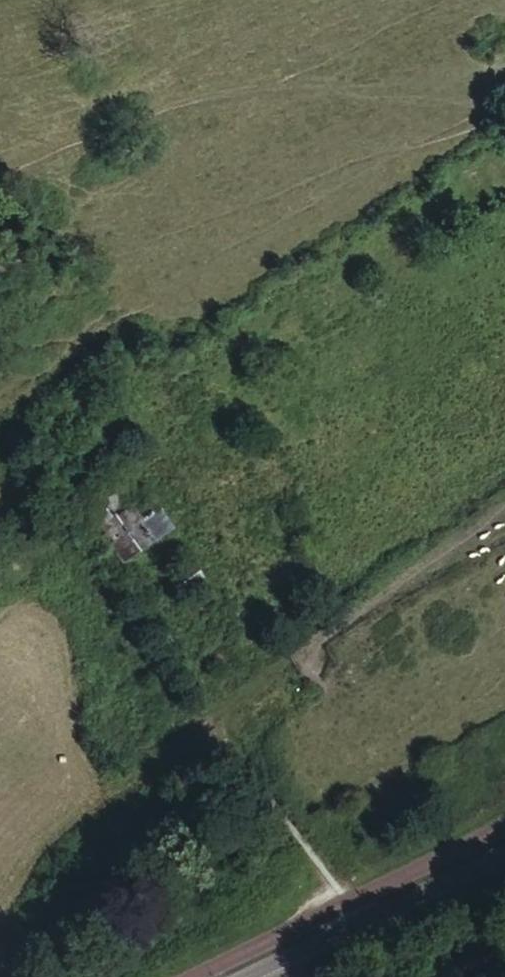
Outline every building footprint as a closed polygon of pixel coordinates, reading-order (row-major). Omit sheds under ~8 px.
[(85,369),(90,377),(94,382),(106,374),(96,361),(85,369)] [(175,456),(169,449),(160,456),(167,464),(175,456)] [(99,486),(71,505),(93,537),(100,532),(122,566),(183,523),(167,501),(140,519),(111,477),(99,486)] [(209,557),(173,580),(186,600),(222,576),(209,557)]
